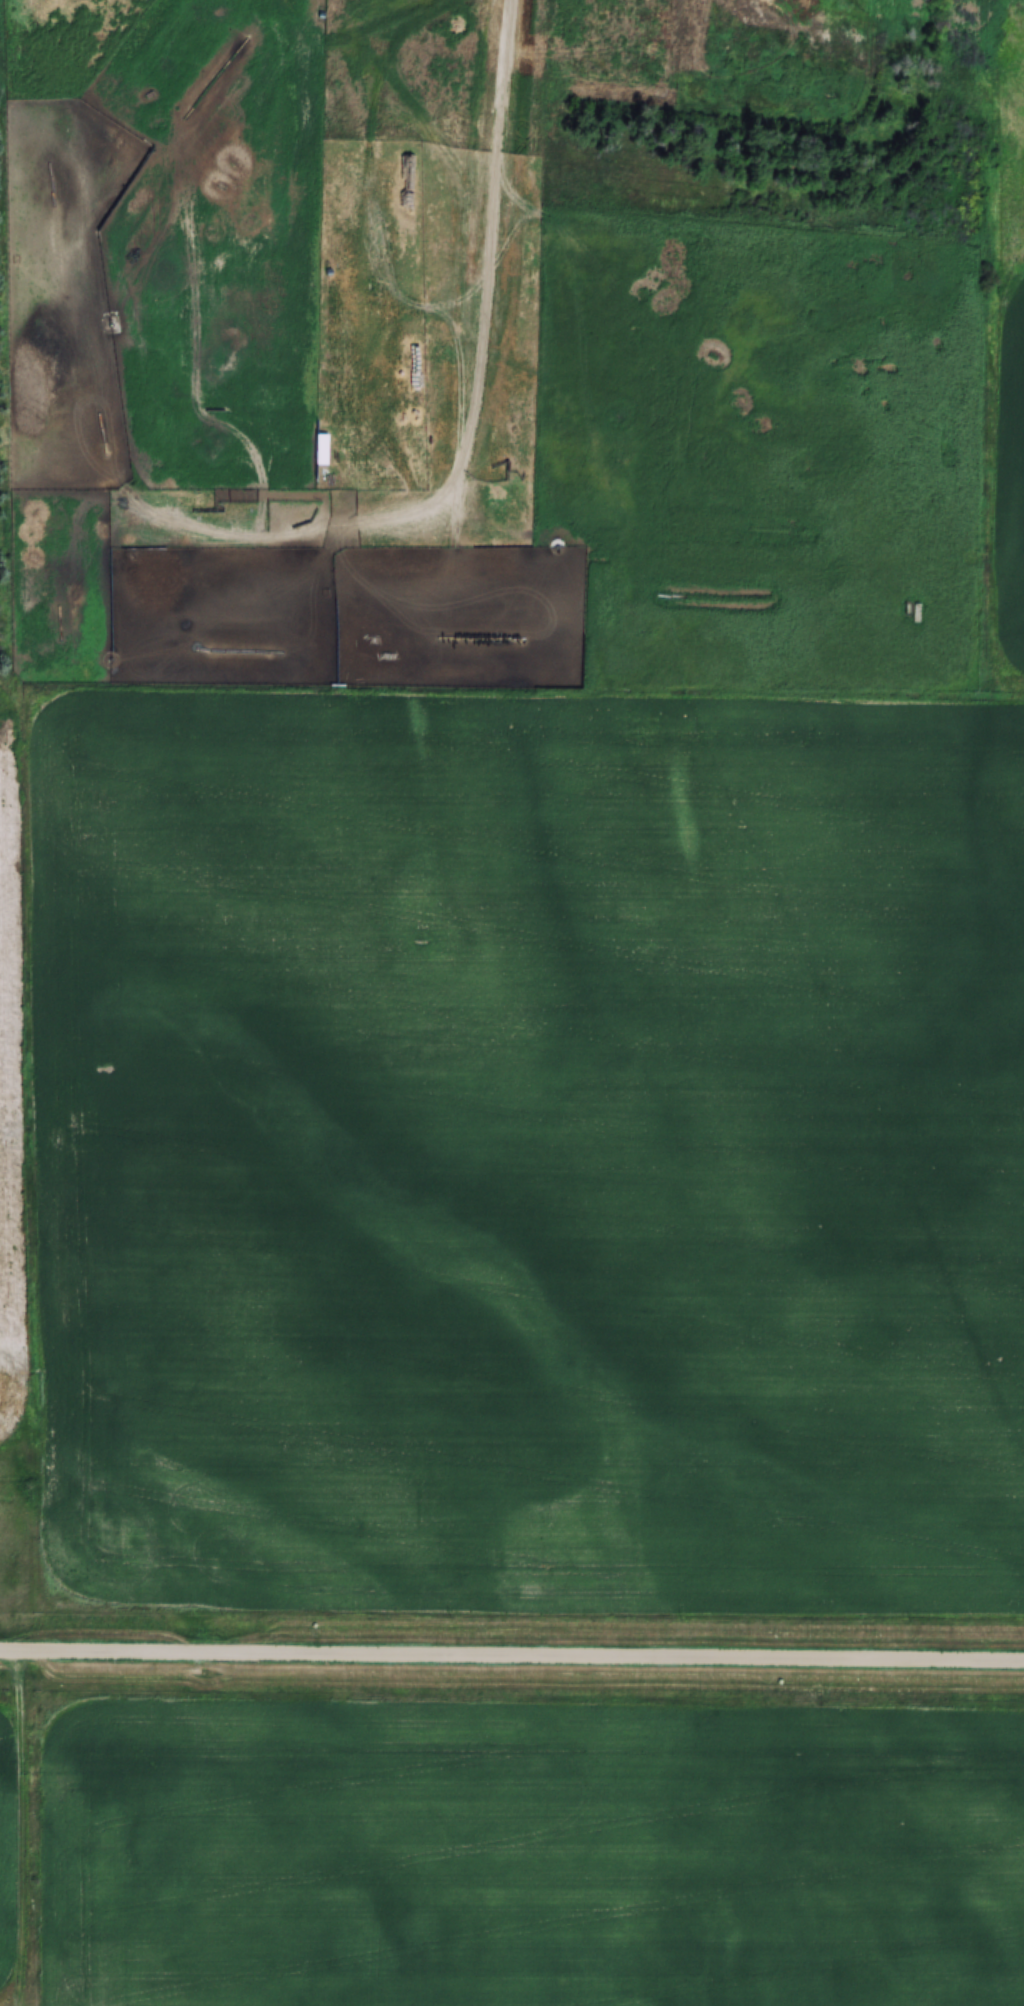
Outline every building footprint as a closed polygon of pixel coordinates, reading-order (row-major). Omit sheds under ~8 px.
[(327,465),(327,434),(314,434),(314,465),(327,465)]
